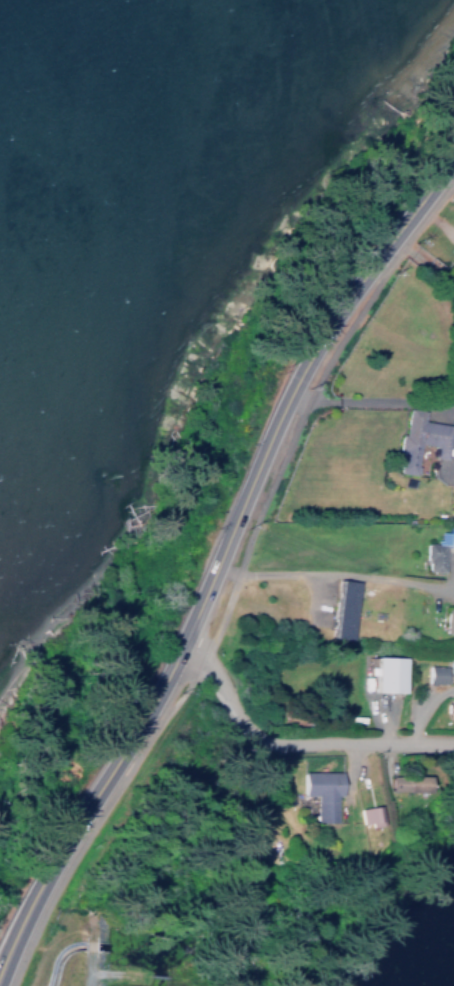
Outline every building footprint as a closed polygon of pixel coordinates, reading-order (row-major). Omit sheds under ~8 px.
[(447,424),(419,420),(421,410),(403,408),(399,433),(396,433),(393,450),(396,451),(393,471),(410,474),(415,443),(431,445),(430,456),(443,458),(447,424)] [(453,515),(453,483),(446,482),(444,515),(453,515)] [(443,527),(443,547),(453,548),(453,527),(443,527)] [(421,571),(440,571),(442,532),(434,532),(434,543),(422,543),(421,571)] [(328,637),(349,640),(355,581),(334,578),(328,637)] [(441,608),(441,633),(449,633),(449,628),(453,628),(453,609),(441,608)] [(399,691),(399,657),(369,656),(368,691),(399,691)] [(445,666),(424,665),(424,683),(444,683),(445,666)] [(336,771),(298,771),(298,795),(312,795),(311,823),(332,823),(332,794),(336,794),(336,771)] [(424,776),(385,775),(385,790),(423,791),(424,776)] [(376,821),(374,805),(355,807),(357,823),(376,821)]
